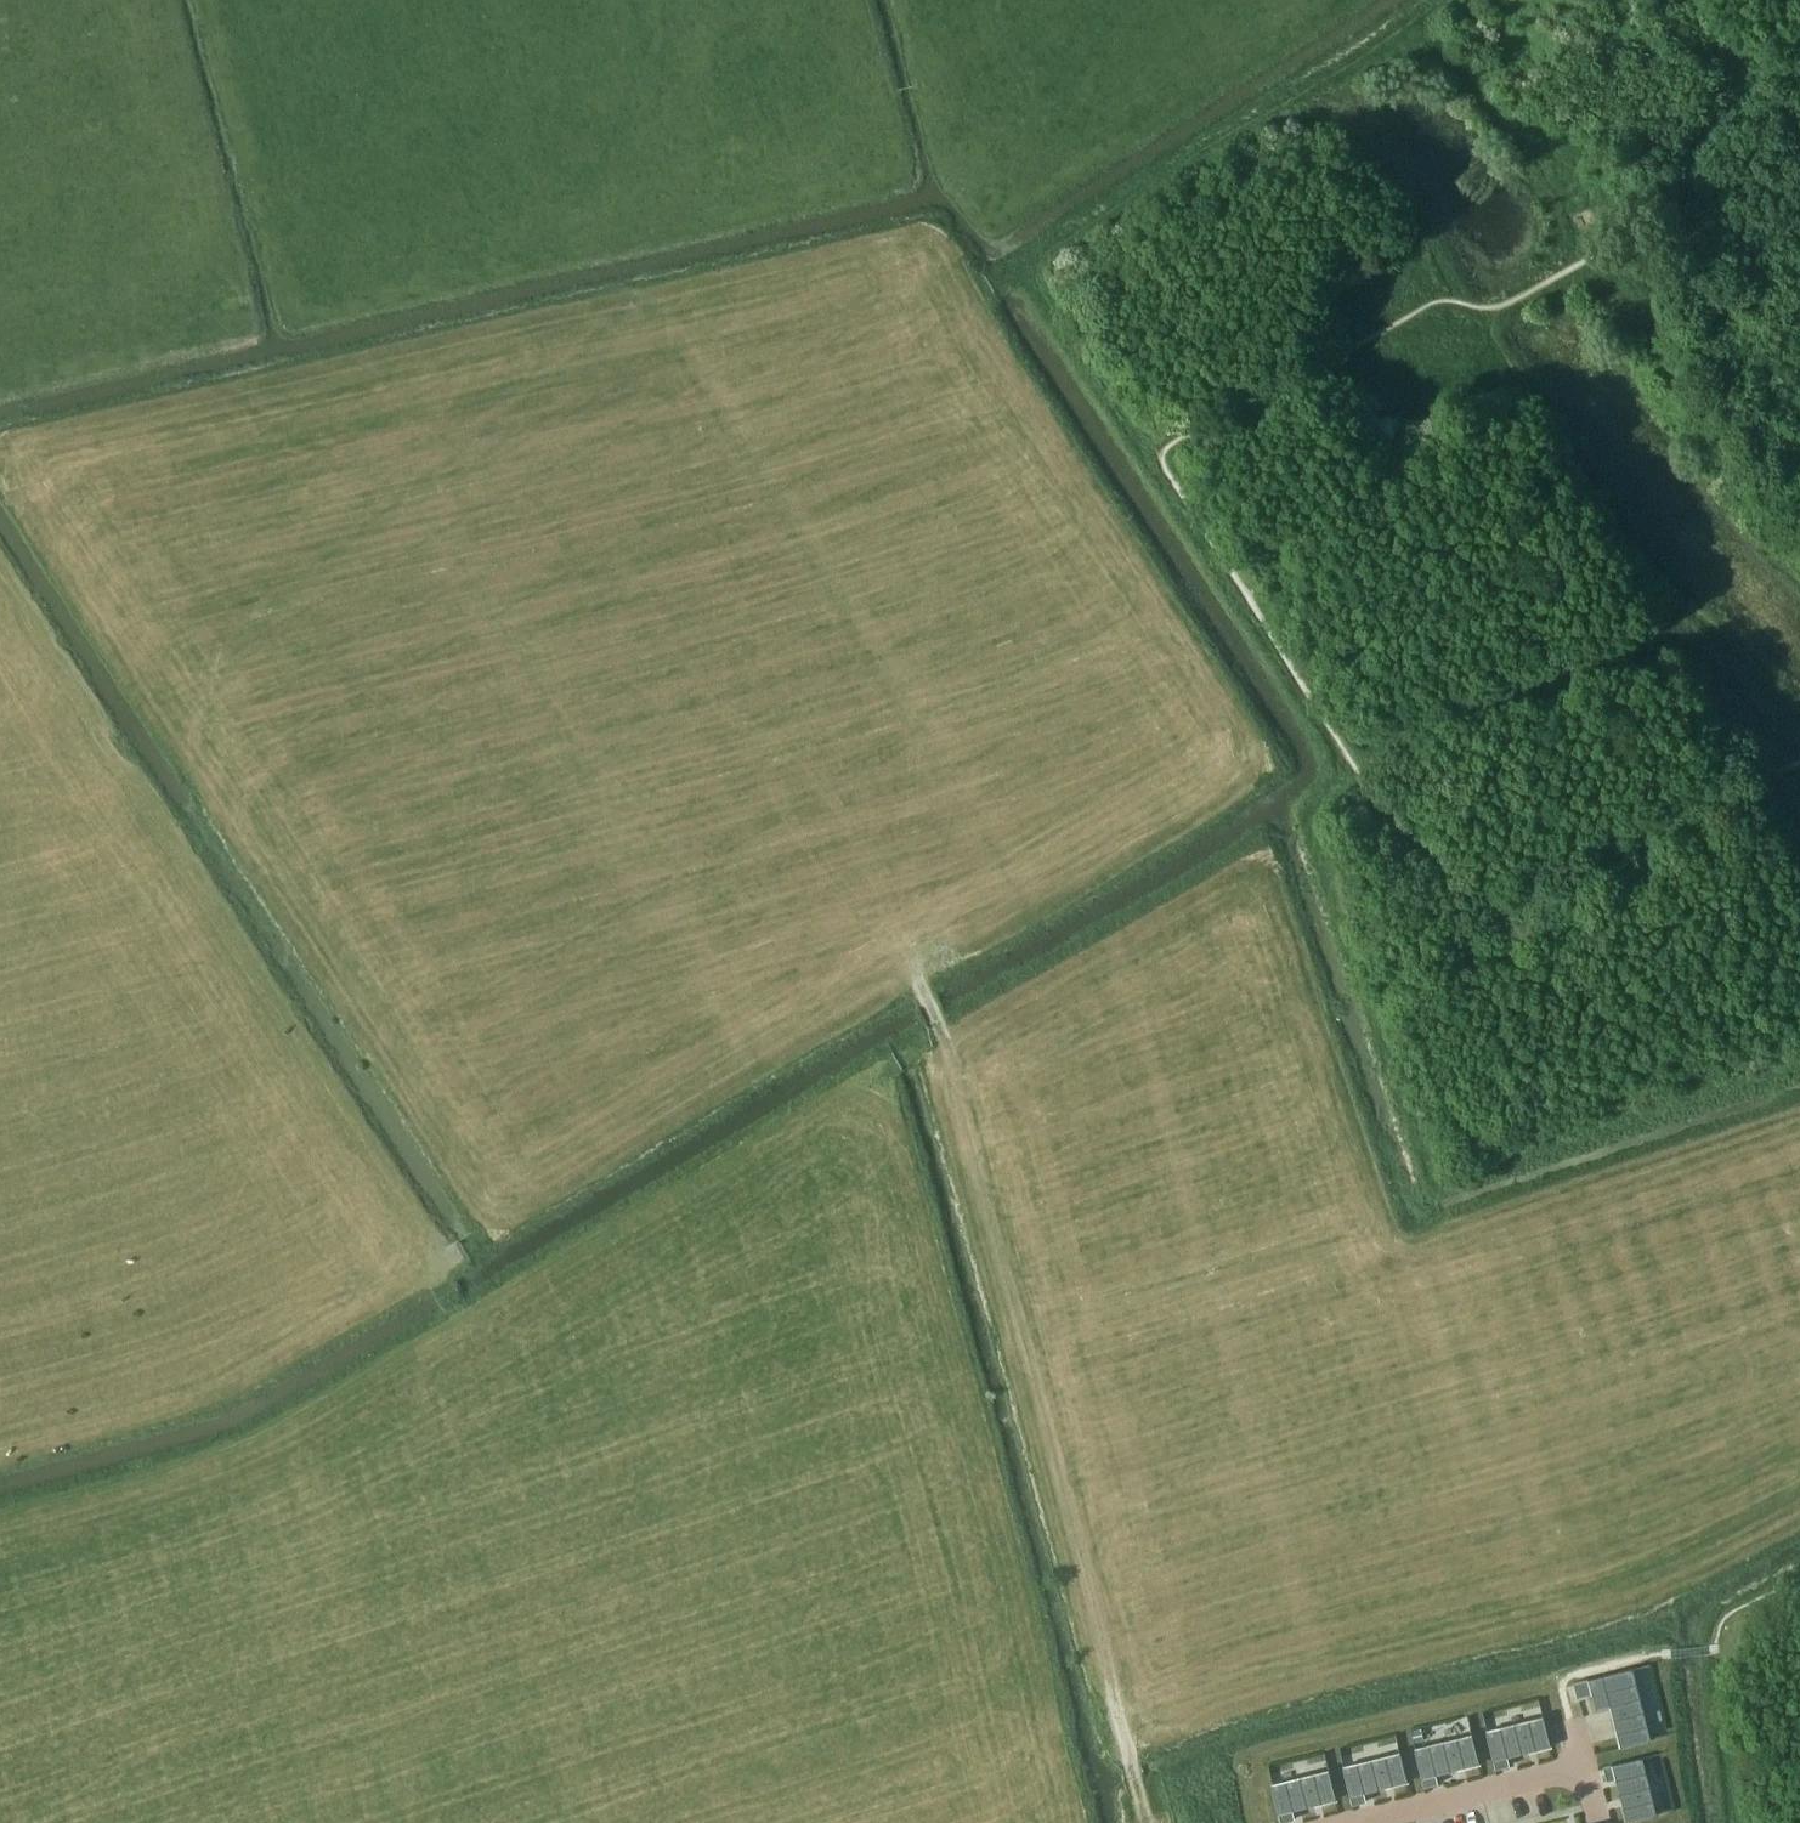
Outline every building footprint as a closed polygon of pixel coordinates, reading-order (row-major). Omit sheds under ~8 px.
[(1632,1668),(1589,1679),(1596,1708),(1610,1704),(1612,1710),(1614,1717),(1618,1736),(1621,1745),(1621,1747),(1650,1739),(1632,1668)] [(1589,1679),(1574,1682),(1575,1685),(1578,1697),(1588,1694),(1592,1693),(1589,1679)] [(1544,1716),(1487,1730),(1494,1759),(1515,1754),(1529,1751),(1536,1749),(1550,1746),(1552,1745),(1544,1716)] [(1473,1734),(1415,1748),(1423,1777),(1444,1772),(1457,1769),(1464,1767),(1478,1763),(1480,1763),(1473,1734)] [(1401,1752),(1343,1766),(1351,1795),(1372,1790),(1385,1787),(1392,1785),(1407,1781),(1408,1781),(1401,1752)] [(1508,1756),(1494,1760),(1496,1768),(1498,1768),(1510,1765),(1508,1756)] [(1642,1756),(1613,1764),(1618,1785),(1621,1798),(1623,1806),(1626,1819),(1627,1821),(1656,1814),(1656,1813),(1642,1756)] [(1613,1764),(1604,1766),(1604,1768),(1607,1780),(1616,1778),(1613,1764)] [(1330,1769),(1272,1784),(1279,1813),(1300,1808),(1314,1804),(1321,1803),(1335,1799),(1337,1799),(1330,1769)] [(1436,1774),(1422,1777),(1425,1786),(1427,1786),(1439,1783),(1436,1774)] [(1365,1792),(1351,1795),(1353,1804),(1355,1803),(1367,1801),(1365,1792)] [(1293,1810),(1279,1813),(1281,1822),(1282,1822),(1283,1821),(1295,1818),(1293,1810)]
